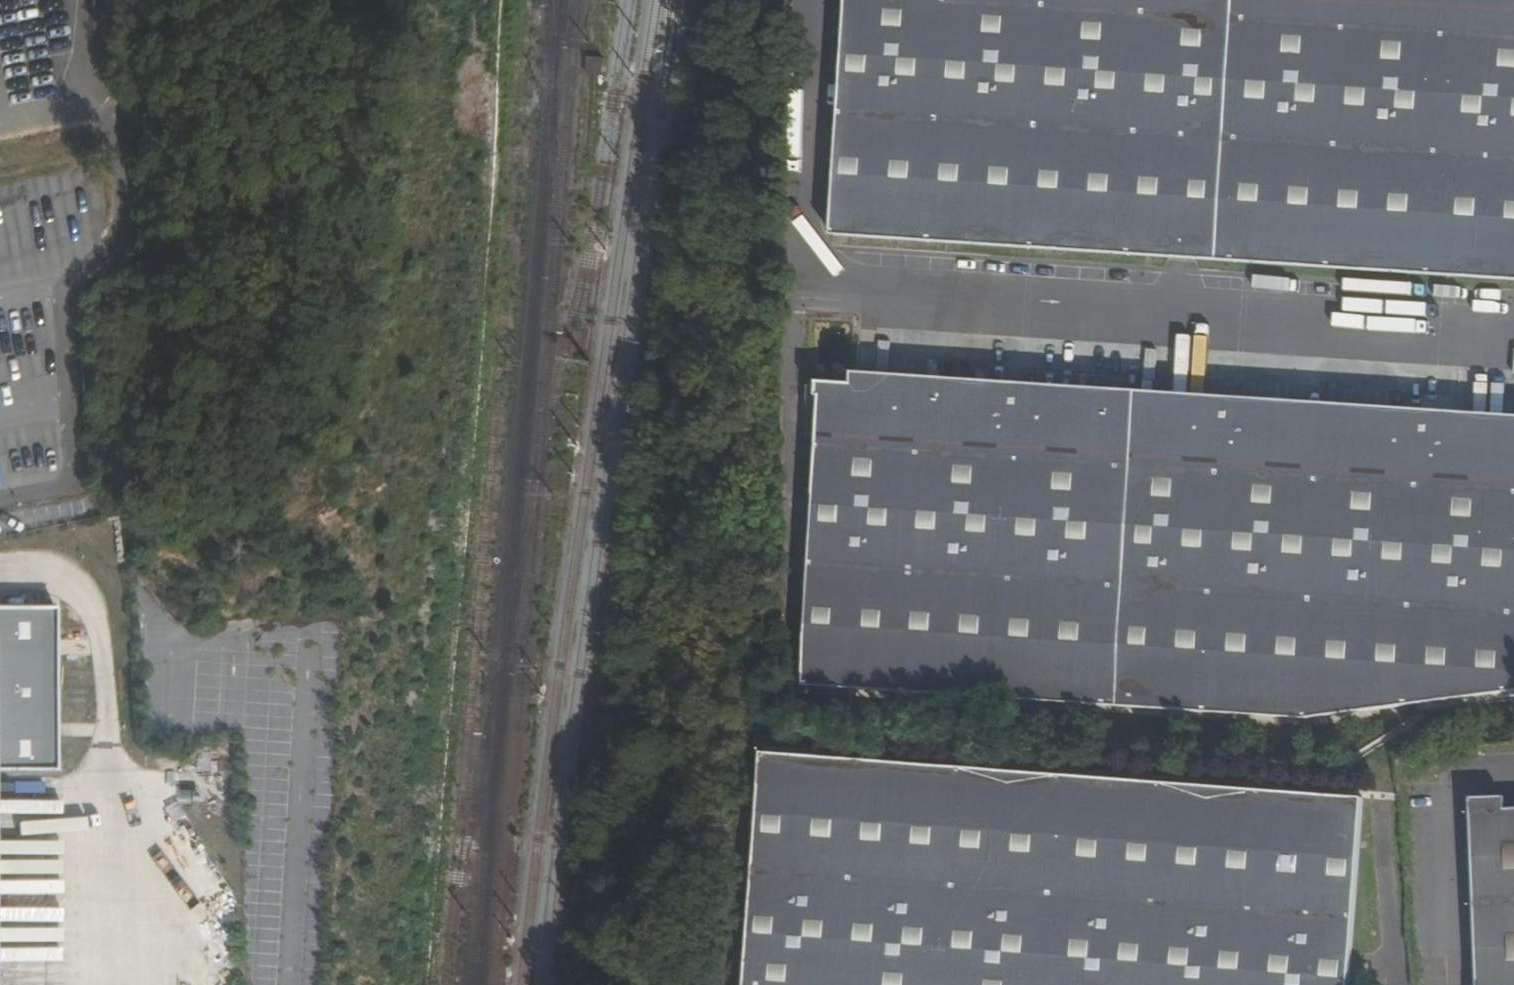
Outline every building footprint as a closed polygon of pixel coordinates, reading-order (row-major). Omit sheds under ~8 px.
[(831,241),(1513,276),(1513,0),(845,0),(831,241)] [(816,380),(815,396),(819,396),(801,686),(1304,718),(1513,691),(1513,416),(851,371),(850,382),(816,380)] [(57,773),(52,608),(0,608),(0,768),(57,773)] [(1366,798),(765,753),(748,984),(1353,984),(1366,798)] [(1506,810),(1505,798),(1472,799),(1478,984),(1513,984),(1513,809),(1506,810)]
